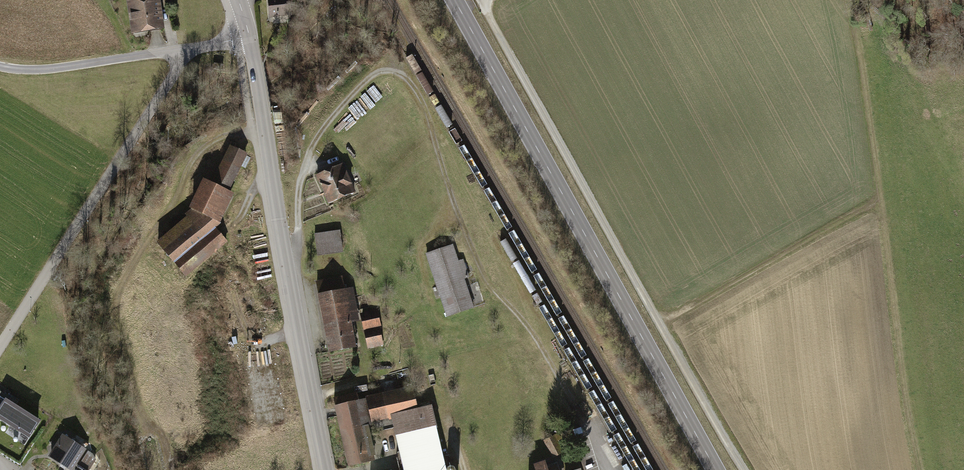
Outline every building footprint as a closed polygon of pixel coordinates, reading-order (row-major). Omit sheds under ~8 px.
[(126,1),(131,34),(163,30),(159,0),(131,0),(126,1)] [(228,143),(211,182),(233,192),(250,152),(228,143)] [(339,163),(314,175),(326,202),(352,191),(339,163)] [(203,180),(191,210),(220,223),(233,192),(211,182),(203,180)] [(191,210),(154,242),(185,277),(224,243),(213,231),(220,223),(191,210)] [(336,231),(313,235),(317,256),(340,252),(336,231)] [(474,307),(454,244),(425,253),(445,317),(474,307)] [(341,278),(317,282),(329,349),(355,344),(351,321),(359,320),(359,313),(353,288),(343,290),(341,278)] [(375,309),(359,313),(368,350),(384,345),(375,309)] [(411,386),(364,398),(370,424),(391,419),(390,415),(417,409),(411,386)] [(355,391),(331,397),(348,465),(375,458),(367,425),(370,424),(364,398),(358,400),(355,391)] [(0,401),(0,419),(28,435),(37,419),(2,398),(0,401)] [(391,419),(403,469),(445,469),(430,406),(417,409),(390,415),(391,419)] [(552,454),(565,448),(557,431),(544,437),(552,454)] [(61,432),(47,455),(72,469),(85,446),(61,432)] [(555,467),(549,469),(545,458),(528,464),(530,469),(556,469),(555,467)]
